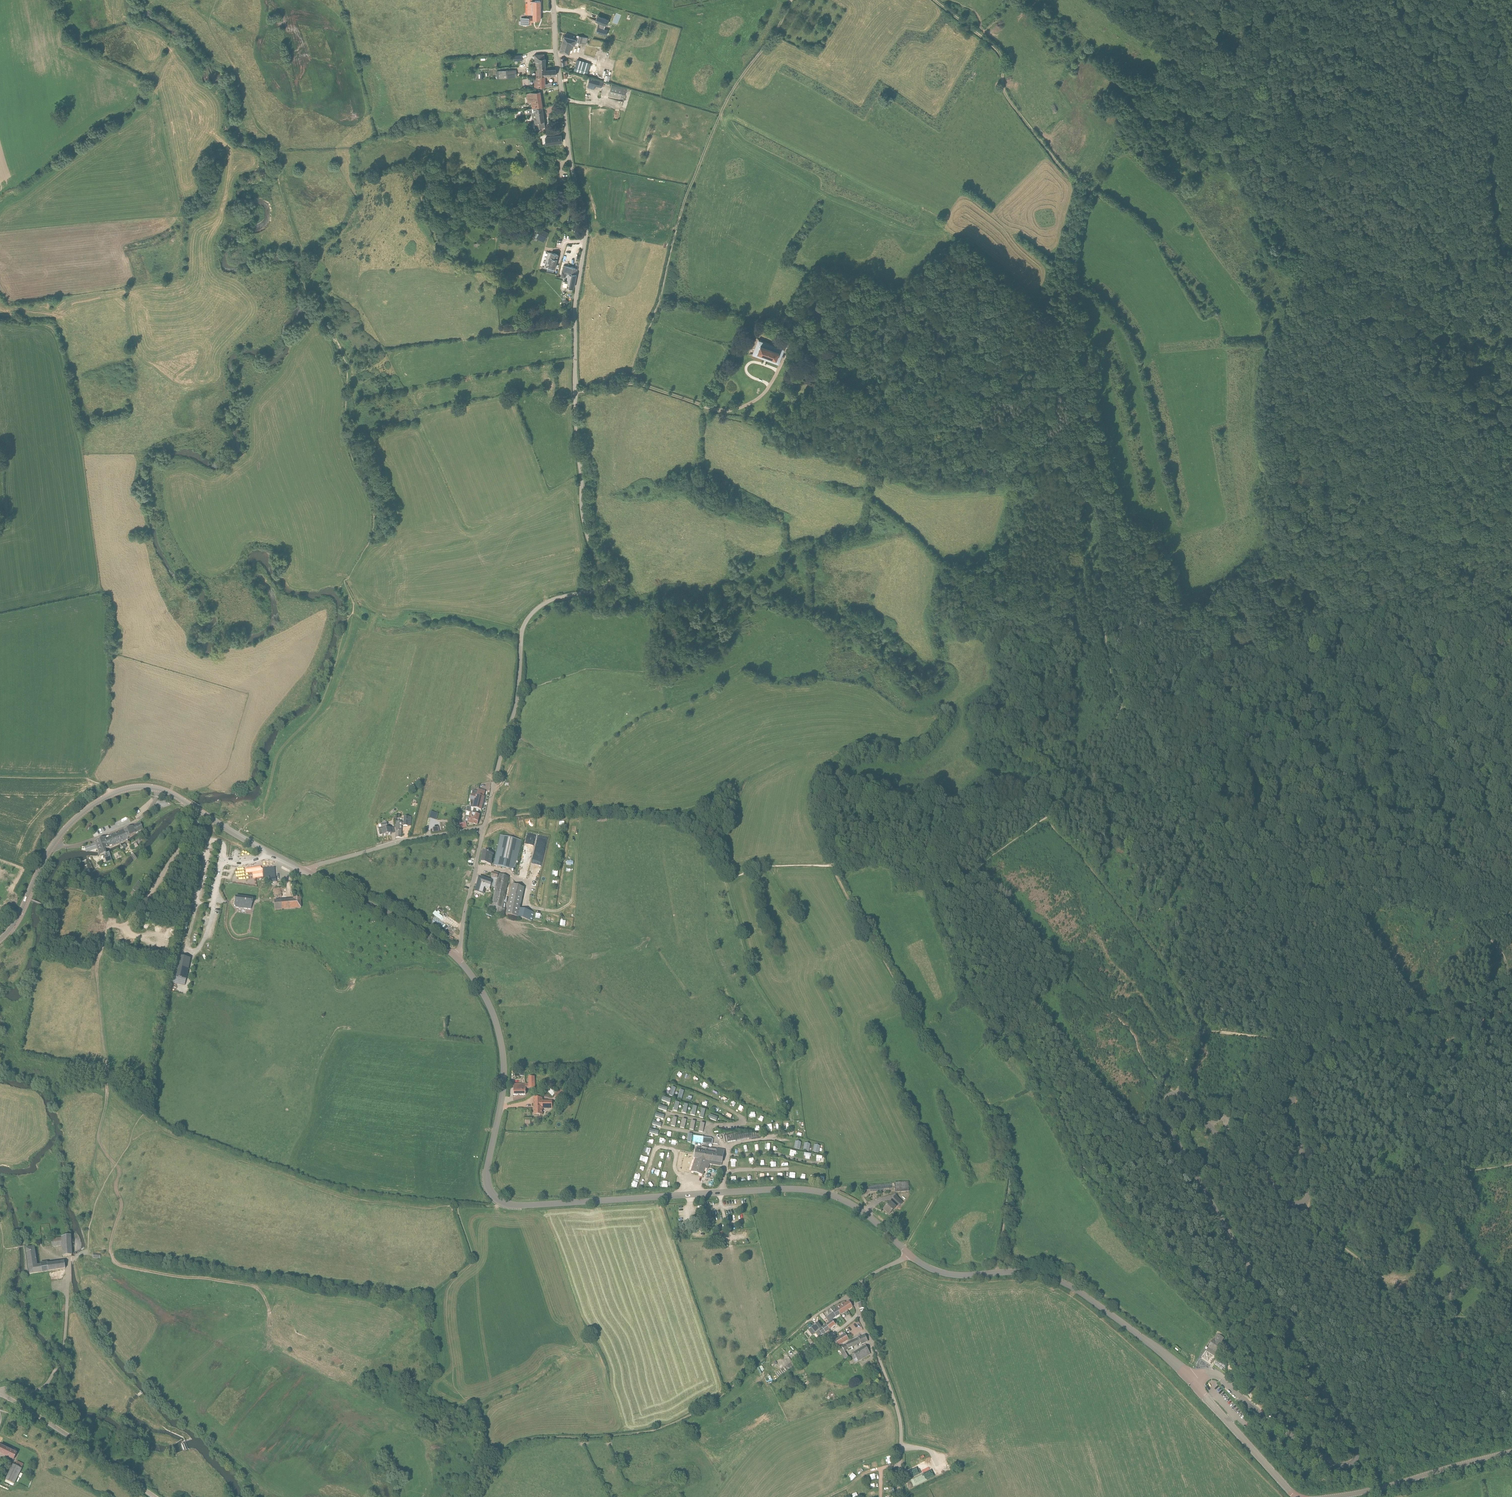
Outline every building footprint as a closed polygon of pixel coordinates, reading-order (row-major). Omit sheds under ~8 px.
[(529,1),(529,0),(524,0),(524,14),(533,14),(533,18),(519,18),(519,25),(532,25),(532,22),(534,22),(534,20),(535,20),(540,20),(540,1),(529,1)] [(614,22),(618,24),(622,15),(617,13),(614,22)] [(599,15),(597,21),(600,22),(599,27),(598,26),(596,32),(606,35),(608,29),(604,28),(606,24),(607,25),(609,19),(599,15)] [(588,38),(582,37),(577,35),(576,39),(564,36),(560,51),(565,52),(570,53),(573,45),(575,45),(578,46),(579,42),(586,44),(588,38)] [(536,67),(545,67),(544,54),(535,55),(535,62),(536,62),(536,67)] [(592,76),(596,65),(577,59),(573,71),(592,76)] [(529,68),(529,76),(534,76),(536,76),(545,76),(545,70),(545,67),(536,67),(536,68),(529,68)] [(546,86),(547,86),(552,86),(552,82),(545,83),(545,76),(536,76),(534,76),(534,87),(545,87),(546,86)] [(602,87),(603,82),(590,79),(587,88),(594,89),(595,86),(602,87)] [(627,89),(624,88),(612,85),(609,96),(624,100),(627,89)] [(533,108),(542,107),(540,91),(526,93),(528,103),(531,102),(532,108),(533,108)] [(536,128),(545,126),(542,107),(533,108),(532,108),(527,109),(527,113),(532,113),(533,123),(535,122),(536,128)] [(544,243),(548,233),(538,229),(534,238),(544,243)] [(558,254),(553,253),(548,252),(544,268),(549,269),(554,271),(555,268),(557,259),(557,258),(558,254)] [(569,273),(575,274),(576,268),(564,265),(564,266),(563,265),(561,276),(565,277),(566,273),(569,273)] [(576,274),(575,274),(569,273),(568,282),(565,282),(564,282),(563,286),(574,288),(576,274)] [(752,354),(779,365),(784,349),(758,339),(752,354)] [(814,387),(815,383),(796,378),(795,382),(814,387)] [(471,795),(470,799),(475,801),(473,808),(476,809),(477,809),(479,810),(481,810),(484,797),(476,795),(476,796),(471,795)] [(431,811),(430,817),(437,819),(439,813),(431,811)] [(470,813),(469,818),(468,822),(478,825),(478,822),(479,822),(480,815),(475,813),(474,814),(470,813)] [(401,822),(397,822),(396,822),(396,833),(396,838),(401,838),(401,825),(404,825),(404,824),(404,822),(401,822)] [(391,834),(389,828),(387,829),(387,827),(386,823),(380,824),(381,828),(378,828),(379,835),(383,835),(383,836),(391,834)] [(142,829),(142,828),(140,824),(132,827),(124,830),(128,839),(135,833),(136,834),(142,829)] [(128,839),(124,830),(115,834),(119,844),(128,840),(128,839)] [(112,848),(119,844),(115,834),(108,837),(95,842),(96,843),(99,852),(100,851),(101,855),(101,856),(104,855),(107,863),(112,861),(109,853),(106,854),(105,850),(112,847),(112,848)] [(495,865),(500,867),(515,870),(521,840),(501,836),(495,865)] [(484,851),(482,862),(492,864),(494,853),(494,847),(488,846),(487,851),(484,851)] [(269,882),(276,881),(276,877),(275,877),(275,867),(263,868),(263,878),(269,878),(269,882)] [(479,877),(477,884),(496,887),(496,888),(495,887),(492,905),(488,904),(486,910),(504,914),(505,908),(503,908),(509,876),(492,872),(491,877),(492,877),(491,881),(479,877)] [(486,886),(477,884),(475,892),(484,894),(486,886)] [(525,888),(512,885),(506,915),(532,921),(534,912),(520,909),(525,888)] [(301,908),(300,899),(300,893),(292,894),(293,900),(273,901),(273,903),(274,903),(274,910),(301,908)] [(235,897),(234,902),(234,905),(236,907),(251,909),(252,900),(235,897)] [(181,957),(180,958),(175,982),(186,984),(191,959),(181,957)] [(529,1085),(519,1085),(514,1085),(514,1095),(525,1095),(525,1089),(529,1088),(535,1088),(535,1077),(528,1077),(529,1085)] [(553,1097),(554,1095),(557,1092),(552,1087),(547,1092),(553,1097)] [(563,1087),(557,1092),(554,1095),(559,1100),(567,1092),(563,1087)] [(542,1098),(539,1098),(534,1098),(534,1114),(543,1114),(543,1110),(550,1110),(550,1096),(545,1094),(542,1094),(542,1098)] [(757,1138),(756,1134),(750,1134),(745,1135),(745,1134),(743,1135),(740,1133),(723,1136),(725,1142),(736,1141),(757,1138)] [(722,1163),(724,1149),(717,1148),(717,1150),(697,1147),(697,1150),(696,1150),(694,1159),(695,1159),(713,1162),(713,1161),(722,1163)] [(695,1159),(693,1166),(691,1171),(703,1175),(705,1168),(708,1169),(710,1164),(712,1164),(713,1162),(695,1159)] [(909,1191),(909,1182),(894,1183),(895,1192),(909,1191)] [(891,1202),(887,1206),(884,1210),(889,1215),(896,1207),(898,1206),(902,1201),(895,1196),(891,1201),(892,1201),(891,1203),(891,1202)] [(63,1256),(68,1256),(72,1256),(70,1236),(61,1237),(62,1246),(63,1256)] [(53,1247),(62,1246),(61,1237),(52,1238),(53,1247)] [(64,1261),(48,1264),(47,1262),(40,1263),(40,1265),(37,1265),(34,1247),(26,1248),(30,1274),(49,1271),(65,1268),(64,1261)] [(852,1306),(849,1302),(848,1301),(844,1303),(843,1302),(841,1303),(844,1308),(846,1306),(848,1309),(852,1306)] [(844,1308),(841,1303),(836,1306),(841,1314),(848,1309),(846,1306),(844,1308)] [(833,1312),(836,1317),(841,1314),(836,1306),(834,1308),(833,1306),(830,1308),(833,1312)] [(836,1317),(833,1312),(829,1315),(826,1317),(829,1322),(836,1317)] [(837,1323),(834,1319),(832,1321),(832,1320),(826,1325),(829,1329),(835,1325),(835,1324),(837,1323)] [(813,1335),(816,1332),(822,1328),(818,1323),(809,1330),(813,1335)] [(825,1332),(822,1328),(816,1332),(819,1337),(825,1332)] [(1214,1339),(1211,1344),(1208,1348),(1209,1348),(1218,1354),(1219,1353),(1224,1346),(1225,1346),(1226,1344),(1223,1341),(1224,1338),(1218,1334),(1214,1339)] [(840,1338),(843,1343),(848,1339),(845,1335),(840,1338)] [(861,1344),(863,1344),(868,1342),(865,1336),(858,1339),(861,1344)] [(843,1343),(840,1338),(834,1341),(837,1346),(843,1343)] [(846,1345),(845,1346),(847,1350),(848,1350),(848,1349),(854,1346),(852,1342),(846,1345)] [(843,1346),(839,1349),(842,1354),(845,1352),(847,1350),(845,1346),(844,1346),(843,1346)] [(866,1346),(861,1349),(854,1353),(851,1355),(852,1357),(855,1356),(856,1358),(854,1360),(855,1362),(858,1361),(870,1353),(866,1346)] [(776,1373),(779,1377),(801,1361),(798,1357),(776,1373)] [(0,1445),(0,1453),(14,1460),(17,1453),(0,1445)] [(22,1469),(21,1468),(24,1464),(17,1461),(15,1465),(13,1464),(5,1480),(14,1484),(22,1469)]
